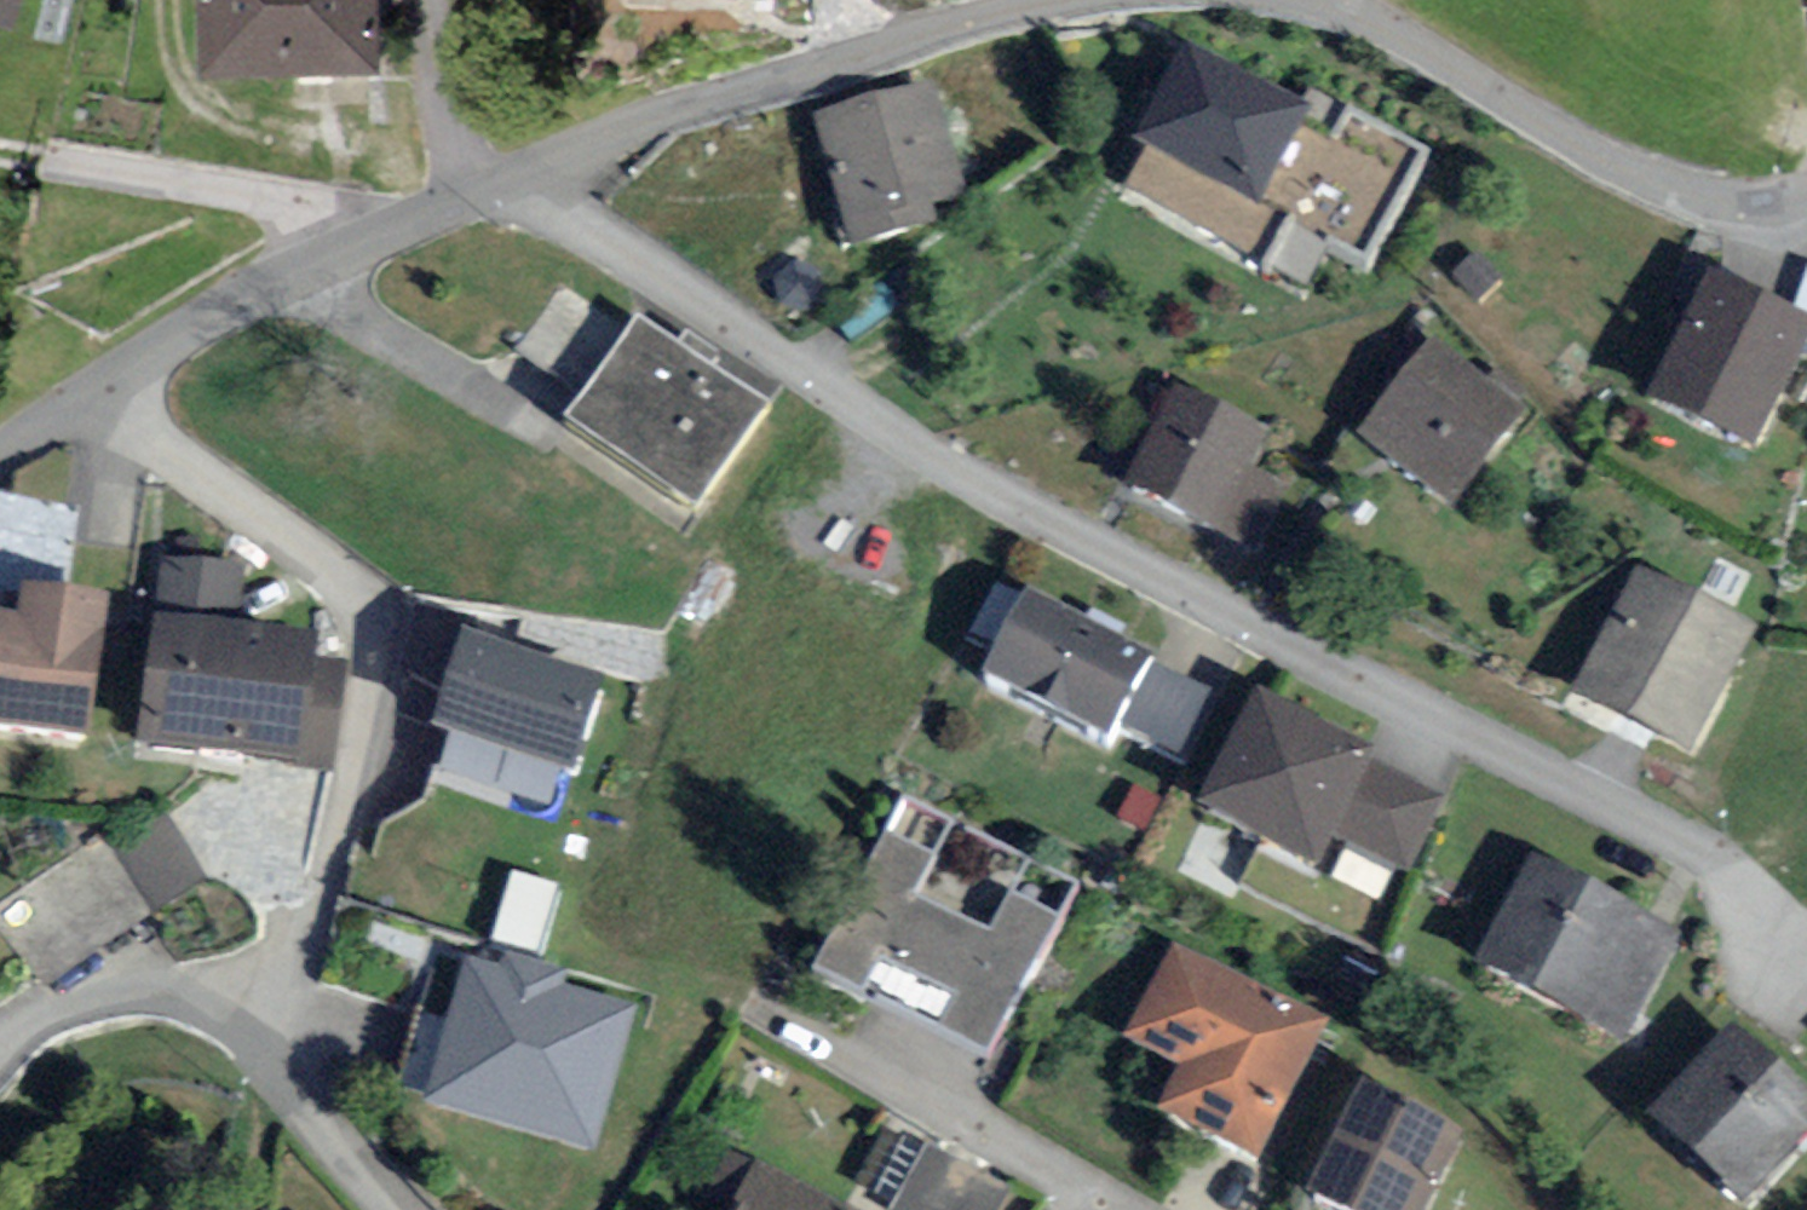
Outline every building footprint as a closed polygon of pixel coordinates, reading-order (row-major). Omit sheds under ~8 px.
[(23,30),(32,0),(0,0),(0,22),(23,30)] [(226,84),(385,81),(383,0),(224,0),(226,84)] [(1299,122),(1191,65),(1147,147),(1256,204),(1299,122)] [(1371,241),(1427,141),(1339,92),(1286,186),(1327,209),(1324,215),(1371,241)] [(939,104),(830,138),(866,255),(975,221),(939,104)] [(1732,296),(1678,413),(1771,455),(1806,377),(1806,330),(1732,296)] [(779,423),(653,339),(585,439),(712,524),(779,423)] [(1529,422),(1448,362),(1386,445),(1467,505),(1529,422)] [(1273,446),(1189,407),(1144,502),(1229,542),(1273,446)] [(258,588),(192,581),(171,765),(322,783),(335,669),(250,659),(258,588)] [(1762,642),(1657,592),(1599,711),(1704,762),(1762,642)] [(0,645),(0,744),(102,760),(124,627),(44,614),(38,651),(0,645)] [(1122,752),(1161,681),(1039,615),(1001,687),(1122,752)] [(606,683),(466,642),(439,732),(579,773),(606,683)] [(1451,809),(1279,722),(1229,819),(1333,872),(1351,835),(1420,870),(1451,809)] [(1085,900),(922,818),(838,985),(1001,1067),(1085,900)] [(1677,944),(1550,881),(1504,976),(1631,1038),(1677,944)] [(1190,965),(1149,1051),(1207,1079),(1186,1123),(1270,1163),(1332,1032),(1190,965)] [(644,1017),(483,974),(447,1107),(608,1150),(644,1017)] [(1680,1133),(1760,1200),(1806,1144),(1806,1102),(1747,1052),(1680,1133)] [(1381,1107),(1331,1208),(1334,1209),(1441,1209),(1471,1151),(1381,1107)] [(939,1164),(914,1209),(1010,1209),(1014,1203),(939,1164)] [(773,1182),(758,1209),(828,1209),(773,1182)]
